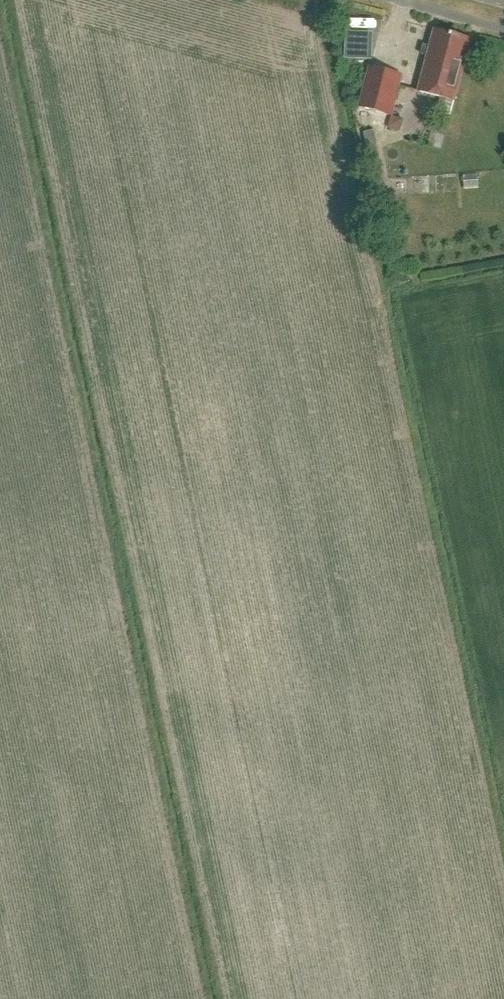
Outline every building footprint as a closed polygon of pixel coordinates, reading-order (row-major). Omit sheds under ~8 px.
[(470,39),(435,29),(418,90),(440,96),(436,110),(450,114),(470,39)] [(403,75),(369,65),(358,107),(392,117),(403,75)]
